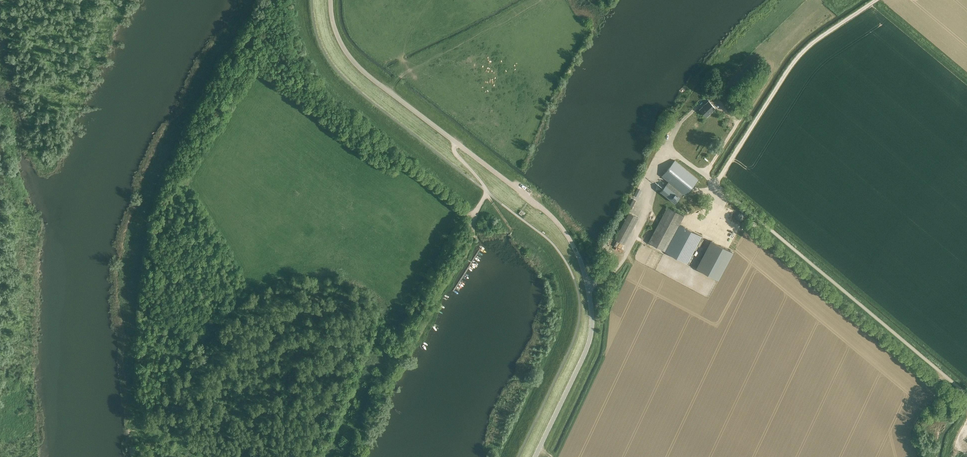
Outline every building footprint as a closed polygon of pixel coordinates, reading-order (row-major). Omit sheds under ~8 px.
[(700,109),(704,114),(706,116),(706,115),(705,115),(714,107),(715,107),(709,101),(709,102),(700,109)] [(675,160),(662,176),(668,181),(661,191),(675,203),(683,193),(685,195),(698,180),(675,160)] [(668,207),(658,225),(649,242),(687,263),(702,236),(679,224),(684,216),(668,207)] [(629,213),(628,215),(615,239),(624,244),(638,218),(629,213)] [(712,241),(697,268),(718,280),(733,252),(712,241)]
